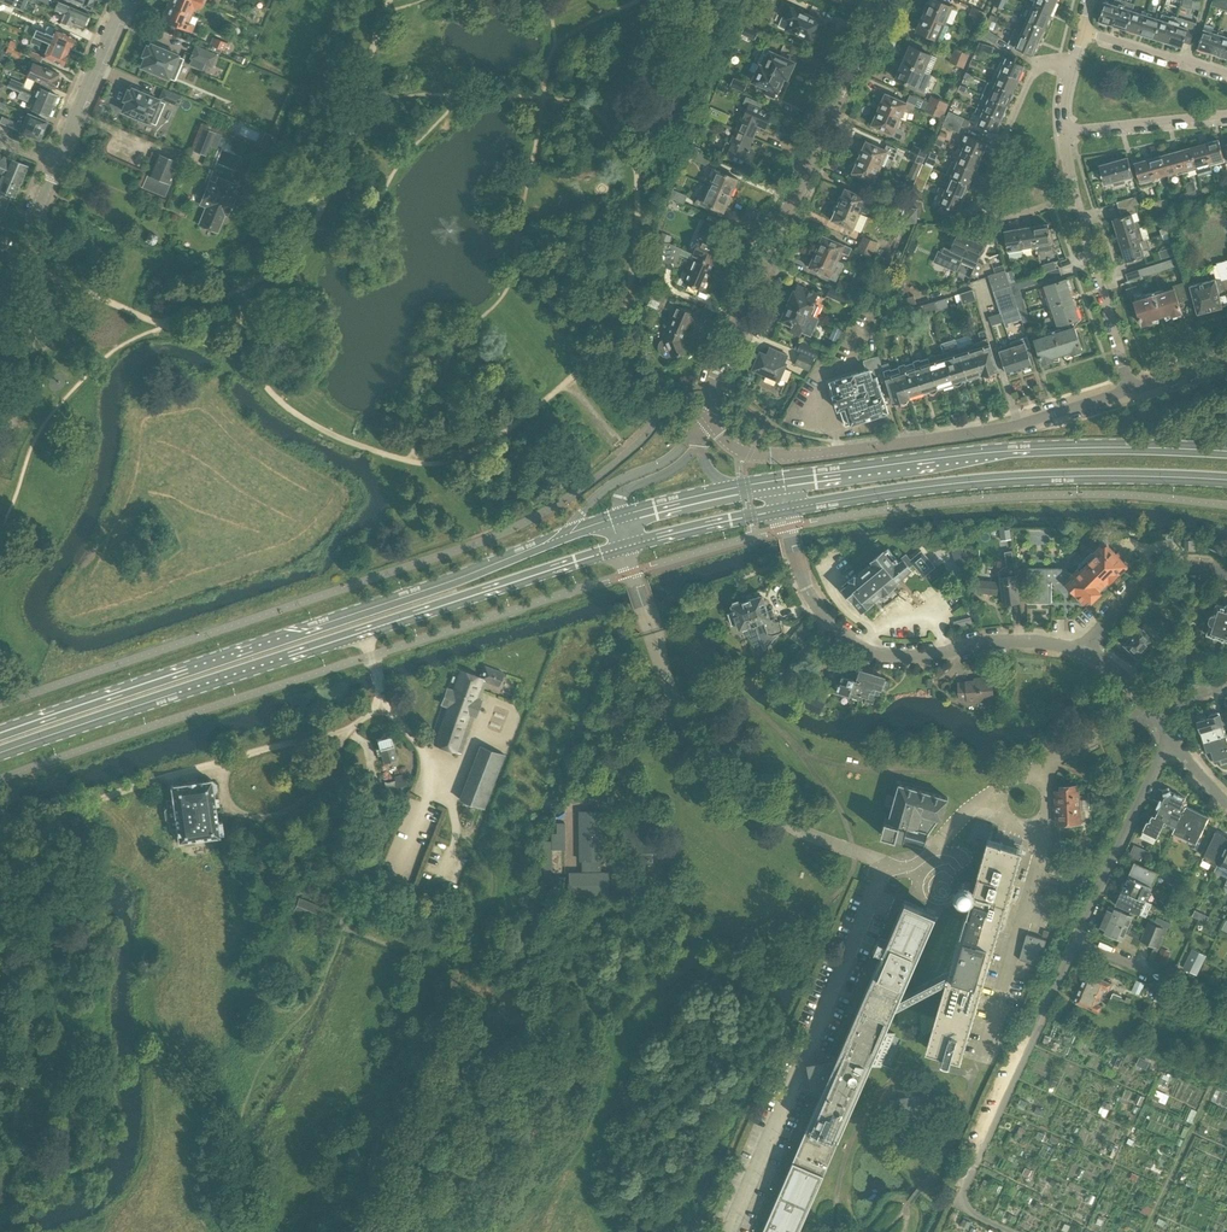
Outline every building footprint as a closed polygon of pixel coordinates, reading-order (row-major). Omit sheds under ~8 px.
[(23,11),(27,0),(0,0),(0,1),(23,11)] [(63,12),(60,21),(71,25),(72,22),(82,26),(87,14),(58,2),(59,1),(57,0),(33,0),(63,12)] [(77,3),(90,9),(93,2),(92,1),(92,0),(69,0),(77,3)] [(196,0),(171,0),(169,5),(191,14),(194,7),(202,10),(204,3),(196,0)] [(938,0),(929,0),(924,13),(944,23),(952,6),(938,0)] [(994,6),(1002,9),(1006,0),(997,0),(994,6)] [(1029,7),(1050,16),(1056,2),(1051,0),(1036,0),(1035,3),(1032,2),(1029,7)] [(1213,1),(1212,6),(1226,10),(1226,8),(1226,3),(1226,0),(1222,0),(1213,1)] [(1201,2),(1193,1),(1192,8),(1200,9),(1201,2)] [(1105,2),(1104,3),(1099,21),(1113,25),(1120,4),(1115,2),(1114,5),(1105,2)] [(1125,5),(1120,4),(1113,25),(1127,29),(1133,10),(1124,8),(1125,5)] [(165,14),(167,14),(165,19),(193,31),(196,25),(188,22),(191,14),(169,5),(165,14)] [(787,30),(799,36),(800,33),(813,40),(814,38),(817,39),(821,29),(818,28),(821,22),(787,6),(783,15),(792,20),(787,30)] [(982,18),(984,11),(972,7),(970,14),(982,18)] [(1027,20),(1027,21),(1044,29),(1050,16),(1029,7),(1027,12),(1030,13),(1027,20)] [(1142,13),(1133,10),(1127,29),(1140,34),(1147,13),(1142,11),(1142,13)] [(916,30),(937,39),(944,23),(924,13),(916,30)] [(1147,13),(1140,34),(1154,38),(1161,19),(1160,19),(1152,16),(1153,14),(1147,13)] [(989,20),(996,23),(998,17),(991,15),(989,20)] [(1160,19),(1161,19),(1154,38),(1168,42),(1176,17),(1173,16),(1171,17),(1162,15),(1160,19)] [(1015,31),(1018,32),(1018,33),(1038,42),(1044,29),(1027,21),(1027,20),(1020,17),(1015,31)] [(1197,23),(1176,17),(1168,42),(1182,47),(1184,42),(1190,44),(1197,23)] [(996,23),(989,20),(986,27),(993,30),(996,23)] [(741,34),(755,40),(759,31),(745,25),(741,34)] [(26,26),(23,32),(33,36),(33,35),(69,51),(72,46),(74,45),(76,41),(75,38),(55,29),(52,35),(45,32),(44,34),(26,26)] [(981,35),(994,43),(999,37),(986,29),(981,35)] [(1212,33),(1203,30),(1198,48),(1212,53),(1219,32),(1213,30),(1212,33)] [(1219,32),(1212,53),(1226,57),(1226,53),(1226,37),(1223,36),(1224,34),(1219,32)] [(1015,38),(1019,39),(1015,48),(1032,56),(1038,42),(1018,33),(1015,38)] [(33,35),(33,36),(30,42),(39,46),(39,47),(46,50),(43,56),(63,65),(64,64),(66,63),(68,59),(67,57),(69,51),(33,35)] [(209,45),(212,46),(210,49),(219,53),(221,49),(224,51),(227,43),(212,37),(209,45)] [(18,43),(11,40),(8,47),(14,50),(15,50),(18,43)] [(977,49),(992,54),(994,47),(979,42),(977,49)] [(151,44),(150,47),(147,46),(143,55),(146,56),(141,66),(175,81),(184,58),(151,44)] [(196,46),(192,55),(191,54),(189,58),(191,59),(189,65),(202,70),(204,64),(212,67),(217,55),(196,46)] [(902,59),(904,60),(903,62),(924,72),(931,55),(910,46),(907,53),(905,52),(902,59)] [(14,50),(8,47),(5,53),(22,60),(25,55),(15,50),(14,50)] [(952,56),(964,61),(968,53),(956,48),(952,56)] [(760,64),(784,75),(788,77),(794,62),(770,51),(768,57),(765,56),(760,64)] [(964,61),(952,56),(949,63),(961,68),(964,61)] [(1005,63),(1001,72),(1018,79),(1024,66),(1004,57),(1001,62),(1005,63)] [(32,62),(26,76),(54,88),(55,86),(57,86),(58,82),(57,80),(58,78),(57,78),(59,73),(32,62)] [(896,78),(917,87),(924,72),(903,62),(896,78)] [(753,81),(768,87),(766,92),(775,96),(784,75),(760,64),(757,73),(754,72),(750,79),(753,80),(753,81)] [(989,82),(995,85),(1012,92),(1018,79),(1001,72),(996,70),(991,82),(989,82)] [(730,87),(744,92),(748,84),(734,78),(730,87)] [(11,79),(8,87),(20,92),(22,87),(23,84),(11,79)] [(995,85),(989,82),(983,95),(1006,105),(1012,92),(995,85)] [(36,93),(22,87),(20,92),(53,106),(57,96),(38,87),(36,93)] [(160,101),(132,89),(131,92),(128,91),(124,100),(127,101),(122,111),(156,125),(165,103),(164,103),(165,100),(178,106),(181,97),(163,90),(160,98),(161,99),(160,101)] [(18,97),(31,103),(29,108),(48,116),(53,106),(20,92),(18,97)] [(907,102),(884,92),(877,108),(900,118),(903,111),(910,114),(913,112),(916,104),(908,101),(907,102)] [(921,105),(923,99),(911,93),(909,99),(921,105)] [(926,102),(946,110),(949,103),(929,95),(926,102)] [(983,95),(977,109),(1000,119),(1006,105),(983,95)] [(772,115),(760,110),(763,104),(746,96),(743,103),(750,106),(744,118),(742,117),(737,129),(753,137),(758,125),(766,129),(772,115)] [(946,110),(926,102),(923,110),(943,118),(946,110)] [(903,130),(899,128),(902,121),(899,120),(900,118),(877,108),(870,124),(893,134),(892,136),(901,140),(905,133),(903,130)] [(975,113),(981,116),(978,124),(995,132),(1000,119),(977,109),(975,113)] [(965,118),(949,111),(946,119),(961,126),(965,118)] [(46,122),(27,114),(24,122),(43,130),(46,122)] [(1,117),(0,120),(0,123),(39,139),(43,130),(24,122),(22,126),(1,117)] [(961,126),(946,119),(943,126),(958,133),(961,126)] [(192,150),(205,155),(209,146),(216,148),(221,135),(202,127),(192,150)] [(726,140),(720,153),(749,166),(755,152),(748,149),(753,137),(737,129),(731,142),(726,140)] [(957,147),(963,150),(962,151),(980,158),(986,144),(966,135),(964,139),(961,138),(957,147)] [(1223,159),(1217,140),(1205,143),(1212,165),(1217,164),(1217,161),(1223,159)] [(887,151),(865,141),(858,157),(880,167),(887,151)] [(1213,168),(1212,165),(1205,143),(1191,148),(1197,167),(1198,170),(1199,173),(1213,168)] [(912,151),(925,157),(928,149),(914,144),(912,151)] [(961,155),(957,163),(957,164),(974,172),(980,158),(962,151),(957,148),(955,153),(961,155)] [(1198,170),(1197,167),(1191,148),(1177,152),(1183,174),(1189,172),(1198,170)] [(714,159),(691,149),(688,157),(711,166),(714,159)] [(925,157),(912,151),(909,159),(923,164),(925,157)] [(929,157),(937,160),(939,155),(931,152),(929,157)] [(1163,156),(1169,175),(1168,176),(1169,178),(1183,174),(1177,152),(1170,154),(1163,156)] [(3,171),(0,178),(19,186),(27,166),(4,155),(3,155),(0,163),(0,167),(1,168),(0,170),(3,171)] [(143,188),(165,196),(178,163),(157,155),(143,188)] [(1169,175),(1163,156),(1150,160),(1156,181),(1160,180),(1160,178),(1161,177),(1162,177),(1168,176),(1169,175)] [(851,172),(873,182),(880,167),(858,157),(851,172)] [(1114,162),(1100,166),(1102,173),(1101,173),(1102,176),(1103,175),(1105,184),(1114,181),(1115,185),(1120,184),(1126,183),(1124,178),(1133,176),(1129,158),(1114,162)] [(1150,160),(1136,164),(1143,188),(1156,184),(1155,181),(1156,181),(1150,160)] [(955,168),(951,176),(951,177),(969,184),(974,172),(957,164),(957,163),(953,161),(950,166),(955,168)] [(738,180),(716,170),(709,187),(730,196),(738,180)] [(916,177),(924,181),(927,175),(918,171),(916,177)] [(948,183),(945,190),(963,198),(969,184),(951,177),(951,176),(943,173),(940,179),(948,183)] [(924,181),(916,177),(910,192),(919,196),(924,181)] [(14,197),(19,186),(0,178),(0,191),(14,197)] [(200,204),(207,207),(200,225),(216,232),(223,213),(227,215),(236,193),(233,191),(236,185),(219,178),(216,185),(209,182),(200,204)] [(702,203),(723,212),(730,196),(709,187),(702,203)] [(937,192),(943,195),(939,203),(957,211),(963,198),(945,190),(939,187),(937,192)] [(875,202),(845,188),(837,204),(859,214),(863,205),(870,209),(872,207),(875,202)] [(687,196),(673,190),(670,198),(684,204),(687,196)] [(893,192),(890,199),(905,205),(908,198),(893,192)] [(6,208),(10,197),(0,193),(0,205),(6,208)] [(1139,204),(1137,197),(1118,202),(1120,210),(1134,206),(1139,204)] [(890,199),(887,205),(902,212),(905,205),(890,199)] [(1168,206),(1166,199),(1161,201),(1160,206),(1166,207),(1168,206)] [(830,220),(852,230),(859,214),(837,204),(830,220)] [(1120,210),(1122,217),(1114,219),(1118,233),(1139,227),(1137,222),(1134,223),(1132,214),(1136,213),(1134,206),(1120,210)] [(898,224),(917,224),(917,209),(905,209),(898,224)] [(693,254),(695,255),(713,263),(717,265),(719,260),(722,260),(724,255),(722,253),(724,248),(716,244),(722,230),(704,222),(699,232),(702,233),(693,254)] [(1033,227),(1037,249),(1037,251),(1051,249),(1047,224),(1033,227)] [(1018,229),(1021,249),(1030,247),(1031,250),(1037,249),(1033,227),(1018,229)] [(1142,236),(1139,227),(1118,233),(1122,247),(1143,241),(1142,236)] [(1021,249),(1018,229),(1003,232),(1007,253),(1013,252),(1013,250),(1021,249)] [(950,249),(943,246),(937,260),(944,263),(947,256),(960,262),(971,238),(970,237),(970,236),(959,231),(959,232),(958,232),(950,249)] [(146,241),(154,244),(158,236),(149,232),(146,241)] [(852,249),(822,236),(815,251),(837,261),(841,252),(849,255),(852,249)] [(860,242),(876,249),(879,243),(863,236),(860,242)] [(960,262),(973,268),(970,274),(977,277),(983,264),(976,261),(984,244),(983,243),(983,242),(973,237),(972,238),(971,238),(960,262)] [(1143,241),(1122,247),(1126,262),(1145,256),(1143,251),(1151,249),(1148,240),(1143,241)] [(669,243),(657,242),(654,259),(677,264),(683,249),(669,243)] [(876,249),(860,242),(857,249),(873,256),(876,249)] [(1161,259),(1176,254),(1173,247),(1159,251),(1161,259)] [(808,267),(831,277),(830,279),(837,282),(844,264),(837,261),(815,251),(808,267)] [(683,281),(689,284),(687,290),(695,294),(698,288),(702,289),(713,263),(695,255),(683,281)] [(1179,265),(1177,258),(1171,260),(1173,267),(1179,265)] [(1173,267),(1171,260),(1164,261),(1167,269),(1173,267)] [(1216,263),(1221,280),(1226,279),(1226,260),(1216,263)] [(1167,269),(1164,261),(1158,263),(1161,271),(1167,269)] [(1055,269),(1053,262),(1040,266),(1042,274),(1045,273),(1055,269)] [(1161,271),(1158,263),(1152,265),(1154,273),(1161,271)] [(1006,271),(1004,265),(993,268),(995,274),(999,273),(1006,271)] [(1154,273),(1152,265),(1146,267),(1148,275),(1154,273)] [(1148,275),(1146,267),(1139,269),(1142,277),(1148,275)] [(1058,268),(1055,269),(1045,273),(1047,280),(1061,275),(1058,268)] [(1142,277),(1139,269),(1125,274),(1128,281),(1142,277)] [(1006,271),(999,273),(995,274),(989,276),(991,283),(1008,278),(1007,273),(1006,271)] [(1012,272),(1007,273),(1008,278),(1010,284),(1016,282),(1012,272)] [(1045,273),(1042,274),(1039,275),(1041,282),(1047,280),(1045,273)] [(1033,277),(1036,283),(1041,282),(1039,275),(1033,277)] [(866,294),(874,281),(865,276),(858,289),(866,294)] [(1036,283),(1033,277),(1016,282),(1018,289),(1019,289),(1036,283)] [(1010,284),(1008,278),(991,283),(994,290),(1010,285),(1010,284)] [(837,286),(852,293),(855,286),(840,279),(837,286)] [(1079,321),(1078,319),(1065,279),(1044,287),(1057,326),(1058,326),(1067,323),(1069,327),(1074,326),(1075,325),(1079,321)] [(1190,285),(1197,313),(1222,307),(1222,306),(1226,305),(1226,293),(1219,295),(1215,279),(1190,285)] [(1016,282),(1010,284),(1010,285),(1012,291),(1018,289),(1016,282)] [(1173,286),(1174,288),(1154,294),(1161,316),(1171,312),(1172,315),(1182,312),(1179,302),(1189,299),(1184,282),(1173,286)] [(787,302),(789,303),(789,305),(814,315),(818,305),(814,303),(818,294),(797,285),(793,296),(790,295),(787,302)] [(1012,291),(1010,285),(994,290),(996,298),(1012,293),(1012,291)] [(851,294),(831,286),(827,296),(847,304),(851,294)] [(650,297),(664,303),(668,295),(653,289),(650,297)] [(963,304),(976,300),(973,290),(959,294),(963,304)] [(1014,300),(1013,297),(1012,293),(996,298),(998,305),(1014,300)] [(1013,297),(1014,300),(1017,307),(1020,319),(1028,316),(1021,294),(1013,297)] [(1161,316),(1154,294),(1134,300),(1142,325),(1152,321),(1152,319),(1161,316)] [(901,308),(916,303),(914,296),(899,300),(901,308)] [(937,310),(949,306),(946,298),(935,302),(937,310)] [(899,304),(889,300),(886,306),(896,311),(899,304)] [(1001,313),(1017,307),(1014,300),(998,305),(1001,313)] [(936,309),(934,302),(923,305),(923,313),(936,309)] [(792,326),(791,329),(792,331),(798,334),(801,332),(806,321),(811,323),(814,315),(789,305),(782,320),(792,324),(791,325),(792,326)] [(672,317),(673,318),(664,339),(671,357),(686,351),(681,340),(688,324),(690,325),(695,315),(676,307),(672,317)] [(1058,326),(1059,330),(1054,332),(1061,354),(1071,351),(1071,353),(1082,350),(1074,326),(1069,327),(1067,323),(1058,326)] [(992,371),(997,369),(985,330),(978,332),(982,341),(973,344),(982,373),(983,375),(984,377),(985,377),(987,378),(988,378),(989,377),(990,377),(991,376),(992,375),(992,374),(992,373),(992,371)] [(1061,354),(1054,332),(1034,339),(1042,363),(1052,360),(1051,357),(1061,354)] [(966,336),(955,340),(968,377),(969,381),(978,378),(977,374),(982,373),(973,344),(973,343),(968,344),(966,336)] [(963,382),(963,381),(963,380),(963,379),(968,377),(955,340),(940,344),(943,354),(953,386),(954,386),(955,386),(956,387),(957,387),(958,387),(959,386),(960,386),(961,385),(962,384),(963,383),(963,382)] [(1033,366),(1024,340),(1012,343),(1021,370),(1033,366)] [(801,352),(814,358),(815,357),(817,358),(821,349),(801,341),(797,350),(801,351),(801,352)] [(999,348),(1007,374),(1021,370),(1012,343),(999,348)] [(754,368),(767,374),(764,381),(774,385),(777,378),(779,379),(786,363),(785,363),(788,355),(772,348),(768,356),(761,353),(759,357),(758,356),(755,364),(756,364),(754,368)] [(796,364),(809,370),(814,358),(801,352),(796,364)] [(928,358),(937,387),(943,385),(944,389),(953,386),(943,354),(933,357),(932,356),(928,357),(928,358)] [(828,382),(838,410),(845,407),(851,425),(889,412),(886,404),(893,402),(883,371),(881,365),(879,356),(864,361),(867,370),(828,382)] [(937,389),(937,388),(937,387),(928,358),(917,362),(917,361),(913,362),(914,363),(922,391),(927,390),(927,391),(927,392),(928,392),(929,394),(930,394),(931,394),(932,394),(933,394),(934,394),(936,393),(937,392),(937,390),(937,389)] [(899,368),(891,370),(888,363),(881,365),(883,371),(893,402),(898,400),(898,401),(899,403),(901,404),(903,405),(903,404),(905,404),(906,404),(906,403),(907,402),(908,401),(908,399),(907,396),(899,368)] [(899,368),(907,396),(912,395),(913,398),(923,395),(922,391),(914,363),(903,366),(902,365),(898,366),(899,368)] [(1087,560),(1108,581),(1110,583),(1128,565),(1105,542),(1087,560)] [(965,557),(961,543),(953,545),(957,559),(965,557)] [(866,569),(883,591),(883,592),(884,593),(895,584),(894,583),(913,567),(912,566),(914,564),(924,576),(935,566),(922,550),(911,559),(906,554),(899,560),(897,557),(896,558),(889,549),(885,552),(884,551),(873,561),(874,562),(866,569)] [(1020,602),(1012,551),(1005,552),(1007,567),(1003,568),(999,572),(1001,582),(1000,582),(978,580),(977,592),(998,594),(999,595),(1003,596),(1004,604),(1020,602)] [(1071,561),(1078,568),(1072,575),(1069,571),(1067,573),(1062,568),(1028,568),(1028,602),(1052,602),(1052,582),(1067,582),(1066,583),(1085,602),(1089,597),(1092,600),(1101,591),(1100,589),(1108,581),(1087,560),(1080,553),(1071,561)] [(844,588),(854,599),(862,610),(873,601),(873,600),(883,592),(883,591),(866,569),(857,577),(856,575),(850,580),(852,582),(844,588)] [(1159,591),(1151,596),(1155,600),(1163,594),(1159,591)] [(761,596),(747,600),(761,644),(762,644),(764,649),(765,649),(779,633),(782,632),(783,629),(781,621),(778,620),(776,621),(772,609),(768,611),(764,598),(763,597),(761,596)] [(750,633),(754,645),(751,646),(758,668),(760,666),(767,664),(766,660),(769,657),(766,649),(765,649),(764,649),(762,644),(761,644),(747,600),(742,602),(739,600),(734,602),(732,605),(732,606),(734,611),(728,613),(732,626),(737,624),(739,630),(742,629),(744,635),(750,633)] [(1207,633),(1226,639),(1226,637),(1226,605),(1226,604),(1225,606),(1217,604),(1213,614),(1211,615),(1208,614),(1202,631),(1208,632),(1207,633)] [(804,621),(797,631),(809,641),(816,631),(804,621)] [(1140,629),(1140,628),(1125,644),(1138,657),(1153,640),(1156,637),(1143,625),(1140,629)] [(442,703),(444,704),(430,742),(461,753),(474,716),(476,717),(482,699),(480,699),(486,682),(499,687),(504,673),(485,666),(481,677),(456,669),(448,689),(447,688),(442,703)] [(861,695),(867,697),(865,701),(874,704),(875,699),(874,698),(875,693),(879,694),(880,690),(885,678),(862,671),(861,671),(858,670),(856,677),(859,678),(857,684),(863,686),(861,695)] [(843,676),(841,681),(838,692),(851,696),(852,692),(861,695),(863,686),(857,684),(859,678),(856,677),(855,680),(849,678),(843,676)] [(959,683),(960,701),(967,701),(967,703),(994,701),(992,677),(978,678),(978,681),(965,682),(966,683),(959,683)] [(820,713),(825,702),(804,692),(799,703),(820,713)] [(1220,714),(1198,721),(1204,741),(1226,734),(1223,725),(1226,723),(1226,716),(1226,712),(1220,714)] [(1226,755),(1226,738),(1226,734),(1204,741),(1207,751),(1211,749),(1214,759),(1226,755)] [(390,736),(377,739),(384,762),(397,758),(390,736)] [(485,809),(506,755),(480,744),(459,799),(485,809)] [(395,780),(388,782),(384,781),(387,791),(407,786),(404,773),(394,776),(395,780)] [(170,829),(176,828),(178,842),(220,836),(219,835),(223,834),(221,821),(216,822),(211,780),(172,786),(173,799),(166,800),(168,808),(166,808),(165,810),(166,819),(168,821),(169,821),(170,829)] [(904,840),(924,845),(924,846),(925,846),(925,844),(922,843),(924,840),(925,840),(926,840),(927,840),(928,839),(928,838),(929,838),(929,837),(928,836),(927,835),(940,819),(942,819),(949,798),(900,784),(889,820),(886,819),(881,834),(897,839),(897,838),(903,840),(904,841),(904,840)] [(1059,791),(1059,796),(1056,796),(1057,808),(1068,807),(1068,800),(1079,798),(1079,796),(1079,785),(1061,786),(1062,791),(1059,791)] [(1164,826),(1162,825),(1156,837),(1157,837),(1162,826),(1165,827),(1168,823),(1176,827),(1173,832),(1188,802),(1186,798),(1171,791),(1170,787),(1164,791),(1156,786),(1150,797),(1159,801),(1156,808),(1165,812),(1162,819),(1164,820),(1165,817),(1167,818),(1164,826)] [(1079,798),(1080,800),(1089,799),(1090,806),(1099,806),(1099,792),(1089,792),(1089,796),(1079,796),(1079,798)] [(1068,800),(1068,807),(1057,808),(1057,823),(1081,822),(1080,800),(1079,798),(1068,800)] [(1173,832),(1195,842),(1192,848),(1202,852),(1209,839),(1201,835),(1209,816),(1187,806),(1188,803),(1188,802),(1173,832)] [(1143,830),(1145,831),(1142,836),(1153,841),(1155,836),(1156,837),(1162,825),(1164,826),(1167,818),(1165,817),(1164,820),(1162,819),(1165,812),(1156,808),(1153,815),(1152,816),(1150,819),(1151,820),(1147,822),(1143,830)] [(626,810),(627,851),(631,851),(631,861),(652,860),(652,850),(656,850),(655,810),(626,810)] [(570,872),(571,886),(571,895),(610,895),(610,887),(609,872),(601,872),(601,860),(604,860),(603,811),(580,811),(581,860),(583,860),(583,872),(570,872)] [(971,840),(987,844),(991,823),(975,820),(971,840)] [(556,823),(556,833),(552,833),(552,849),(566,849),(566,833),(566,823),(556,823)] [(1218,863),(1215,867),(1216,868),(1226,845),(1226,838),(1216,832),(1204,856),(1218,863)] [(255,841),(243,840),(242,851),(254,852),(255,841)] [(883,952),(837,1059),(838,1059),(841,1061),(839,1064),(842,1065),(847,1068),(842,1078),(843,1074),(841,1067),(833,1068),(832,1063),(812,1067),(815,1084),(822,1083),(823,1090),(824,1090),(824,1096),(822,1094),(763,1231),(800,1231),(873,1063),(882,1067),(882,1065),(896,1034),(887,1030),(898,1006),(950,979),(929,1048),(945,1053),(943,1060),(950,1062),(953,1055),(961,1057),(1021,850),(990,841),(976,888),(971,888),(972,886),(970,882),(966,881),(963,883),(961,889),(959,889),(964,899),(963,900),(962,901),(962,902),(963,903),(963,904),(964,904),(964,905),(965,905),(966,904),(970,911),(952,970),(902,996),(933,923),(925,921),(927,910),(905,901),(888,941),(881,938),(876,949),(883,952)] [(1074,849),(1063,844),(1061,850),(1072,855),(1074,849)] [(1216,868),(1215,871),(1226,878),(1226,845),(1216,868)] [(1136,851),(1133,858),(1144,863),(1147,856),(1136,851)] [(1158,872),(1135,861),(1129,875),(1152,886),(1158,872)] [(1152,886),(1129,875),(1123,889),(1146,900),(1152,886)] [(1123,889),(1116,904),(1132,910),(1140,914),(1146,900),(1123,889)] [(1130,915),(1109,906),(1104,917),(1130,929),(1133,924),(1130,923),(1132,918),(1137,920),(1140,914),(1132,910),(1130,915)] [(1195,909),(1193,915),(1207,921),(1210,915),(1195,909)] [(1138,946),(1143,935),(1130,929),(1104,917),(1099,929),(1122,940),(1125,933),(1133,937),(1130,943),(1138,946)] [(1171,923),(1157,917),(1155,921),(1169,926),(1171,923)] [(1154,923),(1150,921),(1141,941),(1159,948),(1169,926),(1155,921),(1154,923)] [(1027,934),(1020,960),(1039,966),(1047,940),(1027,934)] [(1197,975),(1206,955),(1192,949),(1183,968),(1197,975)] [(1164,963),(1167,955),(1159,952),(1156,960),(1159,961),(1158,962),(1163,964),(1163,963),(1164,963)] [(1112,983),(1087,972),(1081,986),(1103,996),(1106,988),(1109,990),(1112,983)] [(1145,984),(1137,980),(1132,991),(1140,995),(1145,984)] [(1103,996),(1081,986),(1074,1001),(1100,1012),(1103,1005),(1099,1004),(1103,996)] [(1113,992),(1111,999),(1124,1005),(1128,1007),(1131,999),(1127,997),(1126,1000),(1122,999),(1123,997),(1113,992)] [(1122,1010),(1122,1009),(1136,1015),(1137,1012),(1123,1006),(1124,1005),(1111,999),(1108,1006),(1117,1010),(1118,1008),(1122,1010)] [(910,1090),(912,1099),(896,1102),(901,1130),(940,1123),(935,1095),(918,1098),(917,1088),(910,1090)]
